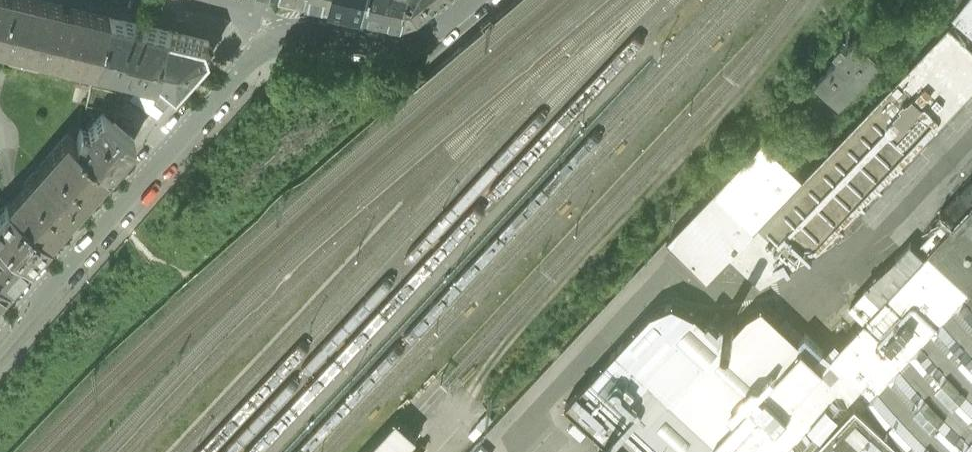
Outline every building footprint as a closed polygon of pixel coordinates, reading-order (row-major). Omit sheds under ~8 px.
[(25,51),(37,0),(36,0),(0,0),(0,45),(25,51)] [(109,19),(37,0),(25,51),(96,69),(98,64),(109,19)] [(331,0),(368,9),(370,0),(331,0)] [(368,9),(403,17),(407,0),(370,0),(368,9)] [(403,17),(404,18),(419,14),(437,0),(407,0),(403,17)] [(958,8),(971,21),(971,0),(964,0),(958,8)] [(173,34),(109,19),(98,64),(111,68),(111,70),(147,79),(148,76),(161,80),(162,77),(173,34)] [(731,254),(761,281),(819,248),(971,89),(971,44),(951,24),(803,178),(764,140),(714,193),(754,230),(731,254)] [(209,44),(173,34),(162,77),(179,92),(212,55),(209,44)] [(882,58),(858,36),(848,46),(843,42),(833,51),(838,56),(815,80),(839,103),(882,58)] [(179,92),(162,77),(161,80),(156,100),(155,100),(154,102),(164,110),(179,92)] [(134,95),(131,99),(159,118),(164,110),(154,102),(155,100),(134,95)] [(113,123),(104,114),(89,132),(88,136),(79,134),(77,145),(108,174),(135,143),(113,123)] [(49,241),(108,174),(77,145),(67,136),(7,204),(49,241)] [(971,204),(971,180),(940,214),(944,218),(952,225),(971,204)] [(754,230),(714,193),(667,242),(707,281),(731,254),(754,230)] [(49,241),(7,204),(0,212),(0,217),(1,218),(0,219),(0,238),(29,263),(49,241)] [(952,225),(930,249),(925,255),(865,318),(824,362),(761,303),(748,314),(725,339),(696,312),(673,302),(651,311),(565,399),(616,445),(624,451),(971,451),(971,204),(952,225)] [(930,249),(952,225),(944,218),(922,241),(930,249)] [(29,263),(0,238),(0,277),(10,286),(29,263)] [(865,318),(925,255),(911,242),(895,259),(868,283),(866,286),(867,287),(850,306),(859,314),(860,312),(865,318)] [(10,286),(0,277),(0,297),(10,286)] [(366,451),(420,451),(421,451),(412,443),(418,436),(407,426),(398,418),(366,451)]
